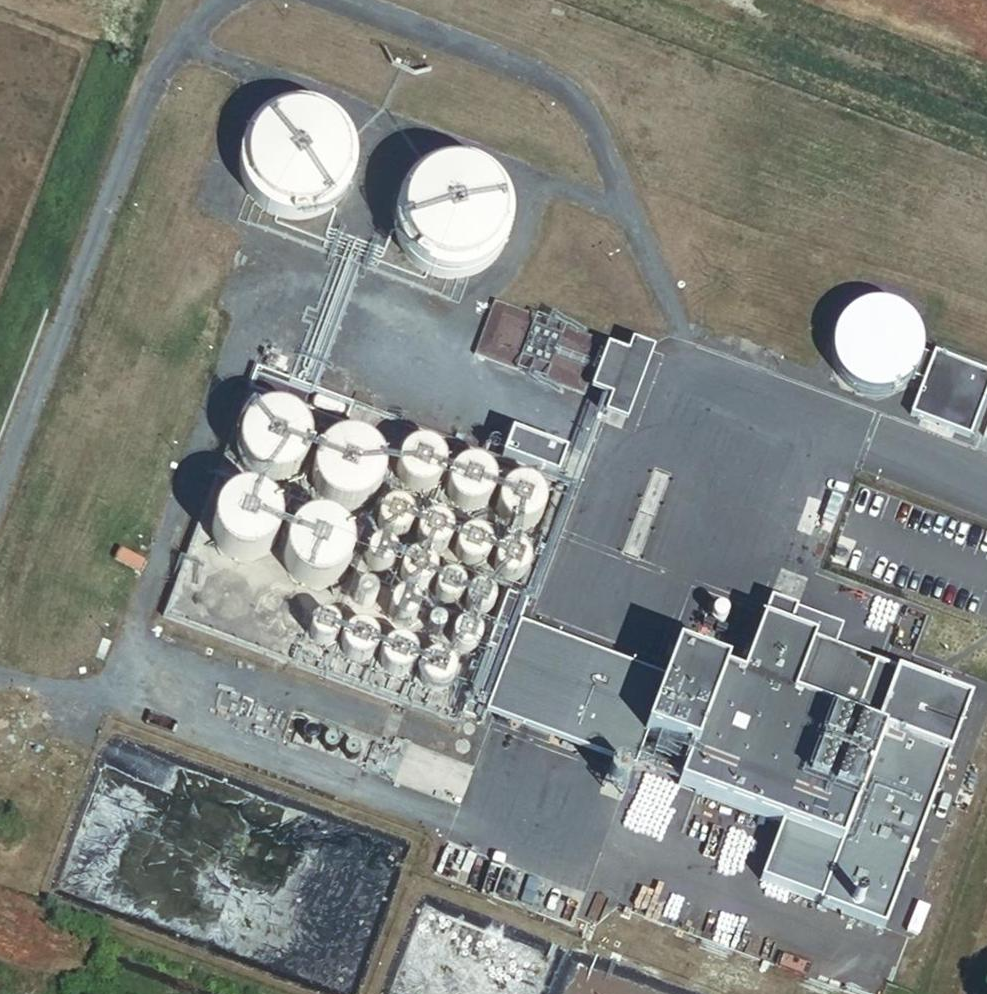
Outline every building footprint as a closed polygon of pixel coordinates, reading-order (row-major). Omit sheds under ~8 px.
[(314,198),(330,190),(342,178),(349,162),(350,147),(347,132),(340,119),(329,108),(315,101),(300,99),(283,102),(268,110),(256,123),(250,139),(250,157),(255,173),(266,187),(280,196),(297,200),(314,198)] [(471,254),(487,246),(499,234),(506,218),(507,203),(504,188),(497,175),(486,164),(472,158),(457,155),(440,158),(425,166),(414,179),(407,195),(407,213),(412,229),(423,243),(437,252),(454,256),(471,254)] [(884,381),(898,378),(910,370),(919,359),(923,346),(924,332),(919,319),(911,308),(899,300),(886,296),(872,297),(859,303),(848,312),(841,324),(838,338),(841,352),(847,364),(857,374),(870,380),(884,381)] [(655,343),(632,334),(627,347),(609,340),(592,384),(611,392),(605,408),(627,417),(655,343)] [(934,350),(911,411),(973,434),(986,397),(986,370),(934,350)] [(296,458),(304,450),(309,440),(311,429),(309,419),(304,411),(297,404),(288,399),(278,398),(268,399),(258,404),(251,412),(246,422),(245,433),(248,444),(255,453),(264,460),(275,463),(286,462),(296,458)] [(565,444),(513,425),(504,449),(557,468),(565,444)] [(370,486),(378,478),(384,468),(385,457),(383,448),(378,439),(371,432),(362,428),(353,426),(343,427),(333,432),(325,440),(321,451),(320,462),(323,472),(329,482),(338,488),(349,491),(360,490),(370,486)] [(431,476),(436,472),(441,467),(443,461),(443,454),(442,448),(438,443),(433,439),(427,437),(420,437),(414,439),(408,443),(404,449),(403,455),(403,462),(406,468),(411,473),(417,476),(424,477),(431,476)] [(482,492),(488,488),(493,483),(495,477),(495,470),(493,464),(490,459),(484,455),(478,453),(472,453),(465,455),(460,459),(456,465),(454,471),(455,478),(458,484),(463,489),(469,492),(476,493),(482,492)] [(531,511),(537,507),(541,502),(544,496),(544,489),(542,483),(538,478),(533,474),(527,472),(521,472),(514,474),(509,478),(505,484),(503,490),(504,497),(507,503),(512,508),(518,511),(524,512),(531,511)] [(264,540),(273,532),(278,523),(279,512),(277,502),(273,493),(265,486),(257,482),(247,480),(237,482),(227,487),(219,495),(215,505),(214,516),(217,527),(223,536),(232,542),(243,545),(254,544),(264,540)] [(402,522),(406,520),(409,516),(411,511),(411,507),(410,503),(408,499),(405,497),(401,495),(397,494),(392,495),(388,498),(384,502),(383,506),(383,511),(385,516),(388,520),(392,522),(397,523),(402,522)] [(337,565),(346,558),(351,548),(352,537),(350,527),(346,518),(338,511),(330,507),(320,505),(310,507),(300,512),(292,520),(288,530),(287,541),(290,552),(296,561),(305,567),(316,570),(327,570),(337,565)] [(445,539),(449,536),(452,532),(454,528),(454,524),(453,520),(451,516),(447,513),(444,511),(440,511),(435,512),(430,514),(427,518),(425,523),(426,528),(427,532),(430,536),(435,539),(440,540),(445,539)] [(481,551),(485,549),(488,545),(490,540),(490,536),(489,532),(487,529),(484,526),(480,524),(476,523),(471,524),(466,527),(463,531),(462,535),(462,540),(463,545),(467,549),(471,551),(476,552),(481,551)] [(391,556),(394,553),(395,549),(395,545),(394,541),(392,538),(388,535),(384,534),(380,535),(376,536),(373,539),(371,543),(370,547),(371,551),(373,554),(376,557),(380,559),(384,559),(388,558),(391,556)] [(518,568),(522,565),(525,561),(527,557),(527,552),(526,548),(524,545),(521,542),(517,540),(513,540),(508,541),(503,543),(500,547),(499,552),(499,557),(500,561),(504,565),(508,568),(513,568),(518,568)] [(428,576),(432,573),(435,568),(436,563),(436,558),(434,554),(431,550),(428,548),(423,547),(418,547),(413,548),(409,552),(407,556),(406,561),(406,567),(409,571),(413,575),(418,577),(423,577),(428,576)] [(457,595),(461,593),(464,589),(466,584),(466,580),(465,576),(463,573),(460,570),(456,568),(452,568),(447,568),(443,571),(439,575),(438,580),(438,584),(439,589),(443,593),(447,595),(452,596),(457,595)] [(368,597),(371,595),(373,593),(375,590),(375,587),(375,584),(373,581),(371,579),(368,577),(365,577),(362,578),(359,579),(357,582),(355,585),(355,589),(356,592),(359,594),(361,596),(365,597),(368,597)] [(487,605),(492,603),(495,599),(497,594),(497,590),(496,586),(493,583),(490,580),(486,578),(482,578),(477,578),(473,581),(470,585),(468,589),(468,594),(470,599),(473,603),(478,605),(482,606),(487,605)] [(412,614),(415,612),(418,608),(420,603),(419,598),(417,593),(414,589),(409,587),(404,586),(399,587),(395,590),(392,593),(390,598),(390,603),(391,607),(394,611),(398,614),(402,616),(407,616),(412,614)] [(883,920),(967,691),(834,642),(842,622),(771,596),(744,669),(728,663),(732,653),(682,635),(667,677),(520,624),(490,708),(781,814),(759,875),(883,920)] [(722,614),(724,613),(726,612),(727,610),(728,608),(728,606),(727,604),(726,602),(724,601),(722,600),(719,601),(717,601),(716,603),(715,605),(714,607),(715,610),(716,612),(718,613),(720,614),(722,614)] [(332,633),(336,631),(338,627),(340,623),(340,619),(338,615),(336,612),(332,609),(328,608),(324,608),(320,610),(317,613),(314,616),(313,621),(314,625),(316,629),(319,632),(323,634),(328,634),(332,633)] [(441,626),(443,625),(445,623),(446,621),(447,618),(447,616),(445,613),(443,612),(441,611),(438,610),(436,611),(434,612),(432,614),(431,617),(431,619),(432,622),(433,624),(436,625),(438,626),(441,626)] [(473,643),(478,641),(481,637),(484,633),(484,628),(483,623),(481,619),(477,616),(473,614),(468,614),(463,615),(459,618),(456,622),(455,626),(455,631),(456,636),(460,640),(464,642),(469,643),(473,643)] [(368,649),(372,647),(376,642),(377,637),(377,633),(376,628),(374,625),(370,622),(366,620),(361,620),(356,621),(352,624),(348,628),(347,633),(347,638),(349,643),(353,647),(357,650),(363,650),(368,649)] [(406,662),(410,659),(414,655),(416,650),(416,645),(414,641),(412,637),(408,634),(404,633),(400,632),(394,633),(390,636),(387,640),(385,645),(385,651),(387,656),(391,660),(395,662),(401,663),(406,662)] [(441,680),(447,679),(452,676),(456,672),(458,667),(458,661),(457,655),(453,650),(449,647),(443,645),(438,645),(432,647),(428,651),(424,656),(423,661),(424,667),(426,672),(430,677),(435,679),(441,680)]
